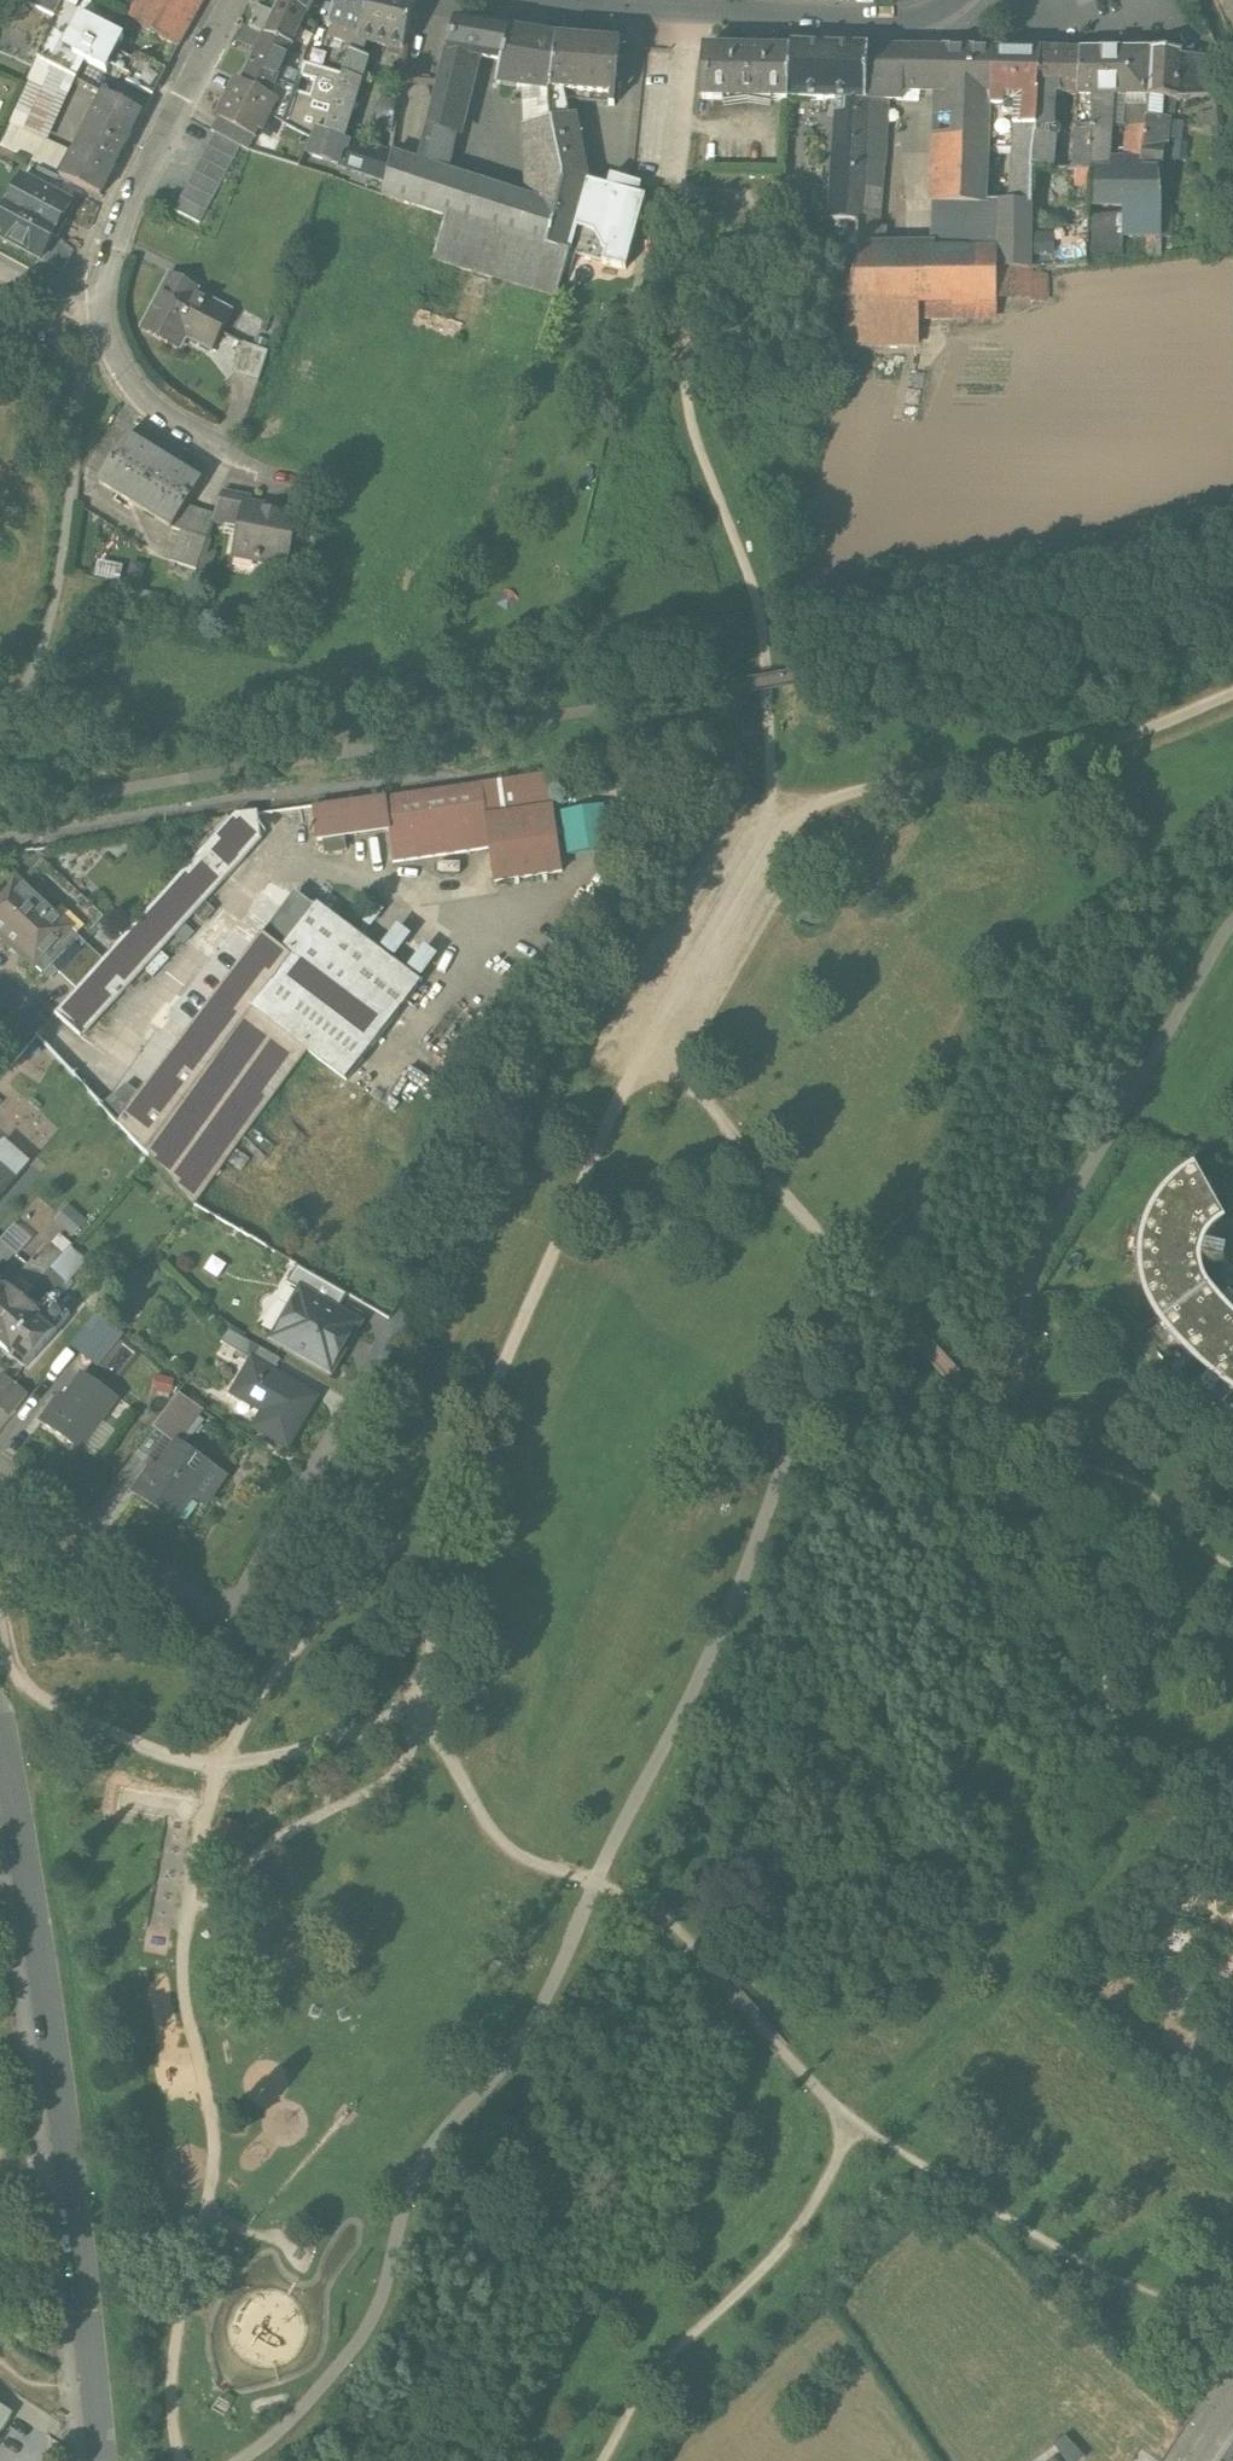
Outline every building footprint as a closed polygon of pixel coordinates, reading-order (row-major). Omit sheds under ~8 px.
[(93,21),(102,5),(93,0),(63,0),(55,17),(36,58),(74,77),(75,76),(76,77),(85,59),(64,48),(81,15),(93,21)] [(125,15),(178,47),(202,0),(133,0),(125,15)] [(279,1),(277,0),(249,0),(261,5),(250,30),(265,37),(266,35),(292,45),(307,12),(282,2),(279,1)] [(282,2),(307,12),(313,0),(282,0),(282,2)] [(358,37),(356,36),(353,43),(335,100),(324,130),(344,137),(368,57),(361,54),(366,40),(403,48),(415,0),(369,0),(358,37)] [(329,26),(329,28),(331,29),(329,36),(353,43),(356,36),(358,37),(369,0),(337,0),(329,26)] [(64,48),(85,59),(106,70),(124,37),(93,21),(81,15),(64,48)] [(487,24),(456,18),(443,70),(435,68),(432,82),(439,82),(419,162),(444,170),(454,125),(459,126),(462,124),(479,57),(480,57),(487,24)] [(557,36),(487,24),(480,57),(502,61),(498,81),(530,86),(551,89),(557,36)] [(292,45),(266,35),(265,37),(250,30),(245,28),(239,40),(258,50),(243,84),(242,85),(269,96),(276,82),(291,47),(291,46),(292,45)] [(619,42),(557,36),(551,89),(549,102),(563,180),(556,208),(547,245),(569,251),(569,252),(589,181),(571,92),(612,96),(614,76),(615,77),(619,42)] [(789,51),(749,51),(748,97),(764,97),(764,99),(787,100),(787,98),(790,46),(789,51)] [(869,48),(790,46),(787,98),(849,100),(848,113),(843,113),(840,115),(839,131),(865,132),(869,48)] [(920,50),(869,48),(865,132),(864,147),(883,148),(886,107),(881,103),(880,99),(902,100),(902,93),(920,93),(920,50)] [(748,97),(749,51),(702,49),(703,53),(705,53),(702,95),(699,95),(699,98),(730,99),(730,96),(748,97)] [(993,51),(920,50),(920,93),(939,94),(935,203),(987,206),(987,202),(986,202),(989,143),(993,51)] [(1040,51),(993,51),(989,143),(1013,144),(1014,127),(1035,127),(1040,51)] [(1080,52),(1040,51),(1035,127),(1035,135),(1032,170),(1053,170),(1055,136),(1049,136),(1051,100),(1049,94),(1079,95),(1080,52)] [(1148,52),(1095,52),(1092,95),(1092,115),(1090,170),(1102,170),(1108,151),(1111,95),(1147,97),(1150,51),(1148,52)] [(1181,53),(1150,51),(1147,97),(1146,121),(1145,128),(1144,135),(1165,137),(1167,119),(1162,118),(1163,102),(1162,98),(1178,99),(1181,53)] [(1092,95),(1095,52),(1080,52),(1079,95),(1092,95)] [(1201,53),(1181,53),(1178,99),(1178,101),(1214,97),(1201,53)] [(74,77),(36,58),(0,138),(0,147),(56,174),(68,149),(46,139),(74,77)] [(312,139),(317,128),(324,130),(343,74),(304,62),(283,123),(312,139)] [(269,96),(242,85),(243,84),(236,81),(218,117),(256,137),(267,115),(275,99),(269,96)] [(269,96),(275,99),(289,106),(294,90),(276,82),(269,96)] [(534,200),(556,208),(563,180),(549,102),(551,89),(530,86),(534,200)] [(103,91),(60,176),(99,194),(141,111),(103,91)] [(289,106),(275,99),(267,115),(283,123),(289,106)] [(1032,170),(1030,270),(1052,268),(1086,263),(1089,206),(1090,170),(1092,115),(1077,116),(1078,127),(1075,127),(1074,171),(1053,170),(1032,170)] [(250,150),(256,137),(218,117),(211,130),(215,132),(240,146),(250,150)] [(1144,135),(1145,128),(1131,126),(1128,152),(1135,153),(1134,162),(1140,162),(1144,135)] [(882,252),(856,252),(841,342),(917,344),(917,318),(996,318),(997,301),(1051,302),(1052,268),(1030,270),(1032,170),(1035,135),(1035,127),(1014,127),(1013,144),(1012,178),(1008,202),(987,202),(987,206),(935,203),(934,252),(882,252)] [(344,137),(317,128),(312,139),(307,152),(339,162),(344,137)] [(864,147),(865,132),(839,131),(833,219),(859,221),(864,147)] [(200,222),(240,146),(215,132),(174,209),(200,222)] [(1165,137),(1144,135),(1140,162),(1138,171),(1159,172),(1162,172),(1165,137)] [(339,162),(386,179),(393,153),(344,137),(339,162)] [(883,148),(864,147),(859,221),(856,252),(882,252),(884,228),(876,226),(883,148)] [(419,162),(393,153),(385,193),(447,214),(458,217),(470,179),(419,162)] [(1160,254),(1159,172),(1138,171),(1102,170),(1090,170),(1089,206),(1122,207),(1121,237),(1148,237),(1148,255),(1160,254)] [(608,186),(589,181),(569,252),(626,267),(645,196),(639,194),(641,183),(611,174),(608,186)] [(534,200),(470,179),(458,217),(547,246),(547,245),(556,208),(534,200)] [(18,219),(3,211),(0,217),(0,237),(40,259),(52,236),(57,238),(58,237),(67,220),(62,217),(70,203),(36,184),(18,219)] [(458,217),(447,214),(433,257),(554,294),(569,252),(569,251),(547,245),(547,246),(458,217)] [(74,250),(58,237),(57,238),(52,236),(40,259),(62,272),(74,250)] [(199,286),(171,272),(158,298),(160,299),(145,328),(170,341),(179,324),(193,331),(190,337),(213,349),(233,311),(196,292),(199,286)] [(417,306),(411,323),(457,339),(463,322),(417,306)] [(269,351),(243,342),(233,373),(259,383),(269,351)] [(200,480),(129,435),(130,434),(128,433),(98,482),(99,483),(100,482),(171,526),(171,527),(172,528),(173,527),(187,504),(203,480),(201,479),(200,480)] [(240,527),(244,507),(246,507),(248,497),(223,492),(216,514),(214,521),(240,527)] [(214,521),(216,514),(187,504),(173,527),(183,530),(207,540),(214,521)] [(246,507),(244,507),(240,527),(236,549),(256,553),(254,559),(287,565),(297,514),(280,511),(279,514),(246,507)] [(198,570),(207,540),(183,530),(173,561),(198,570)] [(549,777),(314,809),(318,842),(389,832),(394,863),(490,850),(495,883),(563,874),(549,777)] [(611,849),(609,807),(568,808),(570,851),(611,849)] [(236,816),(138,924),(163,946),(260,839),(257,813),(236,816)] [(16,879),(0,896),(0,937),(4,941),(4,942),(12,949),(13,949),(35,969),(36,968),(42,974),(78,937),(16,879)] [(295,893),(263,937),(283,952),(316,908),(295,893)] [(421,984),(316,908),(283,952),(346,1000),(308,1051),(348,1082),(421,984)] [(163,946),(138,924),(104,961),(78,990),(50,1022),(74,1044),(163,946)] [(283,952),(263,937),(120,1126),(194,1206),(308,1051),(346,1000),(283,952)] [(82,941),(67,957),(71,960),(58,972),(78,990),(104,961),(82,941)] [(34,1039),(20,1026),(7,1042),(21,1054),(34,1039)] [(0,1147),(0,1168),(14,1180),(26,1167),(2,1145),(0,1147)] [(14,1180),(0,1168),(0,1196),(14,1180)] [(1153,1307),(1202,1283),(1198,1276),(1205,1273),(1203,1259),(1223,1264),(1226,1248),(1207,1244),(1214,1233),(1209,1228),(1222,1218),(1209,1193),(1201,1198),(1185,1178),(1179,1182),(1175,1186),(1171,1190),(1167,1194),(1162,1201),(1157,1208),(1153,1214),(1150,1222),(1148,1228),(1146,1237),(1144,1246),(1143,1255),(1142,1263),(1143,1273),(1145,1282),(1147,1291),(1151,1300),(1153,1307)] [(0,1241),(0,1263),(13,1248),(2,1240),(0,1241)] [(29,1266),(9,1289),(24,1303),(51,1271),(62,1259),(50,1250),(33,1269),(29,1266)] [(287,1284),(302,1291),(337,1311),(347,1295),(297,1265),(287,1284)] [(0,1330),(0,1345),(26,1367),(71,1315),(51,1299),(65,1283),(51,1271),(24,1303),(0,1330)] [(24,1303),(9,1289),(0,1282),(0,1330),(24,1303)] [(1232,1340),(1232,1320),(1230,1318),(1232,1314),(1232,1297),(1229,1292),(1217,1303),(1206,1290),(1163,1322),(1173,1335),(1155,1352),(1178,1375),(1196,1359),(1208,1371),(1232,1340)] [(337,1311),(302,1291),(274,1339),(331,1372),(358,1324),(337,1311)] [(112,1324),(98,1311),(72,1344),(87,1356),(112,1324)] [(123,1334),(112,1324),(87,1356),(98,1365),(123,1334)] [(221,1342),(252,1360),(273,1373),(281,1360),(229,1330),(221,1342)] [(1208,1371),(1222,1381),(1208,1401),(1232,1418),(1232,1340),(1208,1371)] [(273,1373),(252,1360),(233,1393),(276,1418),(267,1434),(288,1446),(316,1398),(273,1373)] [(83,1374),(60,1407),(53,1403),(40,1422),(81,1451),(118,1399),(83,1374)] [(4,1375),(0,1380),(0,1408),(10,1417),(29,1395),(4,1375)] [(179,1394),(153,1428),(176,1446),(177,1444),(186,1423),(199,1407),(179,1394)] [(176,1446),(153,1478),(147,1474),(135,1492),(176,1522),(192,1498),(203,1505),(209,1497),(210,1498),(210,1497),(215,1495),(223,1484),(222,1480),(223,1479),(222,1478),(222,1477),(212,1470),(212,1469),(177,1444),(176,1446)] [(0,2406),(0,2432),(12,2413),(0,2406)] [(1054,2444),(1063,2457),(1060,2458),(1062,2460),(1080,2460),(1085,2457),(1065,2436),(1054,2444)]
